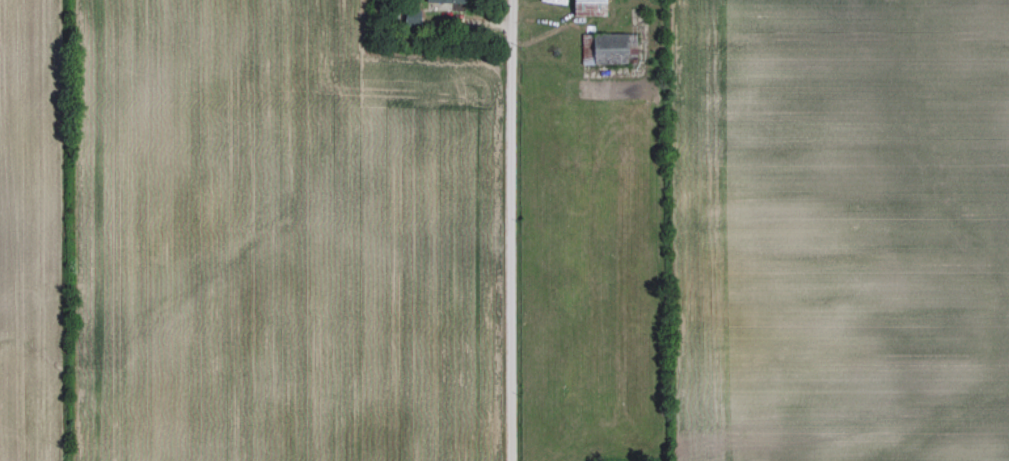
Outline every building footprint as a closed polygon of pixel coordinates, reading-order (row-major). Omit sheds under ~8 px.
[(604,0),(571,0),(571,15),(605,15),(604,0)] [(402,20),(417,21),(418,9),(402,9),(402,20)] [(591,63),(625,62),(625,54),(634,54),(633,33),(590,34),(591,63)]
